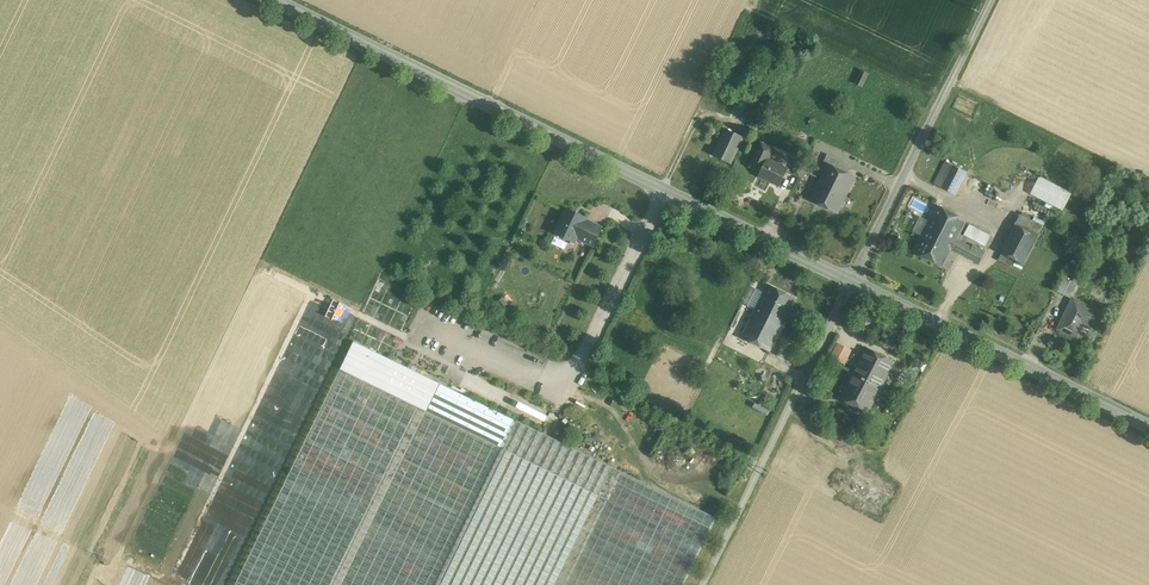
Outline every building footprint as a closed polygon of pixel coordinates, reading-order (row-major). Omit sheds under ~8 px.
[(868,74),(860,71),(855,83),(863,87),(868,74)] [(750,95),(745,106),(750,109),(756,98),(750,95)] [(761,117),(754,113),(748,125),(755,129),(761,117)] [(743,138),(726,129),(714,155),(731,163),(743,138)] [(773,148),(761,143),(750,166),(761,172),(759,176),(767,180),(767,181),(768,181),(778,186),(779,186),(788,169),(768,159),(773,148)] [(840,160),(828,154),(824,162),(827,163),(827,162),(837,167),(840,160)] [(806,165),(799,161),(793,174),(800,177),(806,165)] [(966,172),(945,161),(934,184),(954,194),(966,172)] [(837,167),(827,162),(827,163),(809,200),(838,214),(856,177),(837,167)] [(1071,193),(1039,177),(1031,193),(1063,210),(1071,193)] [(965,221),(936,206),(929,219),(922,235),(913,252),(942,265),(951,248),(979,263),(985,251),(973,245),(971,247),(955,239),(965,221)] [(588,218),(566,207),(554,233),(575,244),(578,238),(587,219),(588,218)] [(913,230),(922,235),(929,219),(921,215),(913,230)] [(1020,215),(1000,252),(1014,259),(1023,264),(1043,227),(1020,215)] [(603,227),(587,219),(578,238),(594,246),(603,227)] [(969,224),(964,235),(985,246),(991,235),(969,224)] [(1014,259),(1002,253),(998,260),(1010,267),(1014,259)] [(1069,282),(1063,279),(1057,291),(1063,295),(1069,282)] [(1069,282),(1063,295),(1070,298),(1077,283),(1070,280),(1069,282)] [(796,298),(768,284),(766,289),(759,302),(742,338),(770,351),(796,298)] [(759,302),(766,289),(758,285),(751,298),(759,302)] [(1101,312),(1073,299),(1058,329),(1075,337),(1082,324),(1093,329),(1101,312)] [(863,306),(859,315),(870,321),(875,313),(863,306)] [(354,341),(235,584),(683,584),(716,517),(354,341)] [(850,350),(836,343),(830,356),(843,363),(850,350)] [(895,361),(866,347),(839,399),(868,413),(895,361)] [(517,401),(515,407),(545,419),(547,413),(517,401)] [(234,542),(250,520),(244,516),(234,529),(227,524),(221,533),(234,542)]
